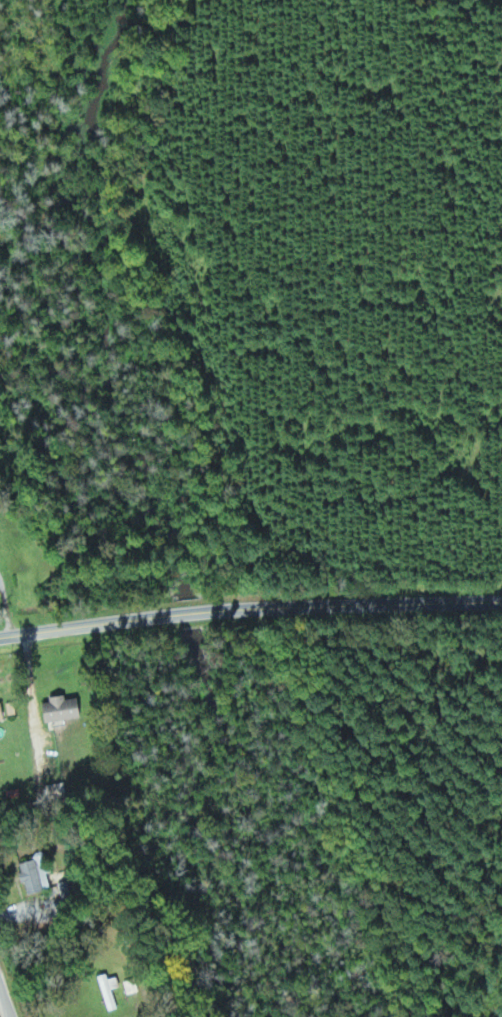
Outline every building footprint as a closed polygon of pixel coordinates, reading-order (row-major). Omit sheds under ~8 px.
[(47,721),(84,717),(82,696),(68,698),(68,693),(51,695),(52,701),(45,701),(47,721)] [(51,806),(70,802),(66,781),(47,784),(51,806)] [(20,861),(28,893),(51,888),(44,855),(20,861)]
